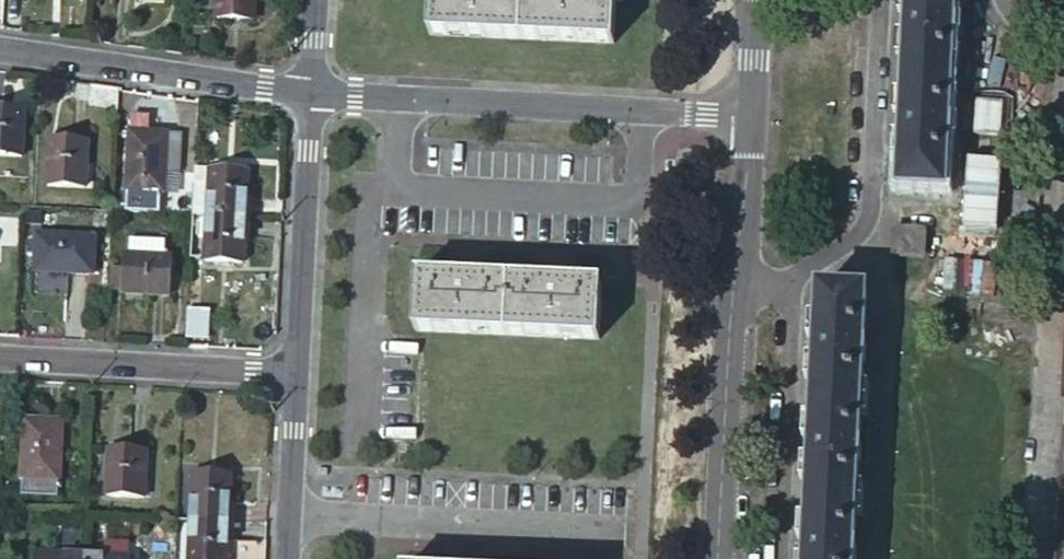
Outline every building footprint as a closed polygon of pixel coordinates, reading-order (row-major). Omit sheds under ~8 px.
[(218,19),(256,20),(257,0),(219,0),(218,19)] [(427,31),(614,40),(616,0),(427,0),(427,31)] [(954,0),(905,0),(904,17),(901,17),(901,35),(904,35),(900,117),(897,117),(897,136),(900,137),(897,188),(946,190),(954,0)] [(22,157),(24,111),(0,110),(0,156),(22,157)] [(134,120),(133,133),(152,134),(153,120),(134,120)] [(133,133),(130,190),(165,191),(166,170),(183,170),(185,135),(152,134),(133,133)] [(51,139),(48,186),(87,187),(88,141),(51,139)] [(182,192),(183,170),(166,170),(165,191),(182,192)] [(194,215),(207,215),(245,217),(247,172),(209,171),(208,185),(195,185),(194,215)] [(207,215),(205,263),(218,263),(230,264),(244,264),(245,217),(207,215)] [(40,231),(32,231),(32,243),(39,243),(40,231)] [(39,243),(38,268),(96,271),(99,235),(40,231),(39,243)] [(922,257),(923,234),(895,233),(895,257),(922,257)] [(127,269),(125,293),(173,296),(175,258),(171,258),(171,251),(168,251),(168,241),(133,240),(132,256),(128,255),(127,269)] [(112,292),(125,293),(127,269),(113,268),(112,292)] [(416,273),(413,329),(599,337),(602,282),(416,273)] [(865,293),(819,290),(815,342),(812,342),(811,362),(815,363),(810,442),(807,443),(806,460),(809,461),(805,542),(801,542),(801,558),(851,558),(865,293)] [(22,423),(20,482),(56,483),(58,425),(22,423)] [(1061,426),(1054,558),(1063,558),(1063,427),(1061,426)] [(109,448),(106,497),(145,499),(147,450),(109,448)] [(190,473),(189,519),(228,521),(230,475),(190,473)] [(187,558),(226,558),(228,521),(189,519),(187,558)]
